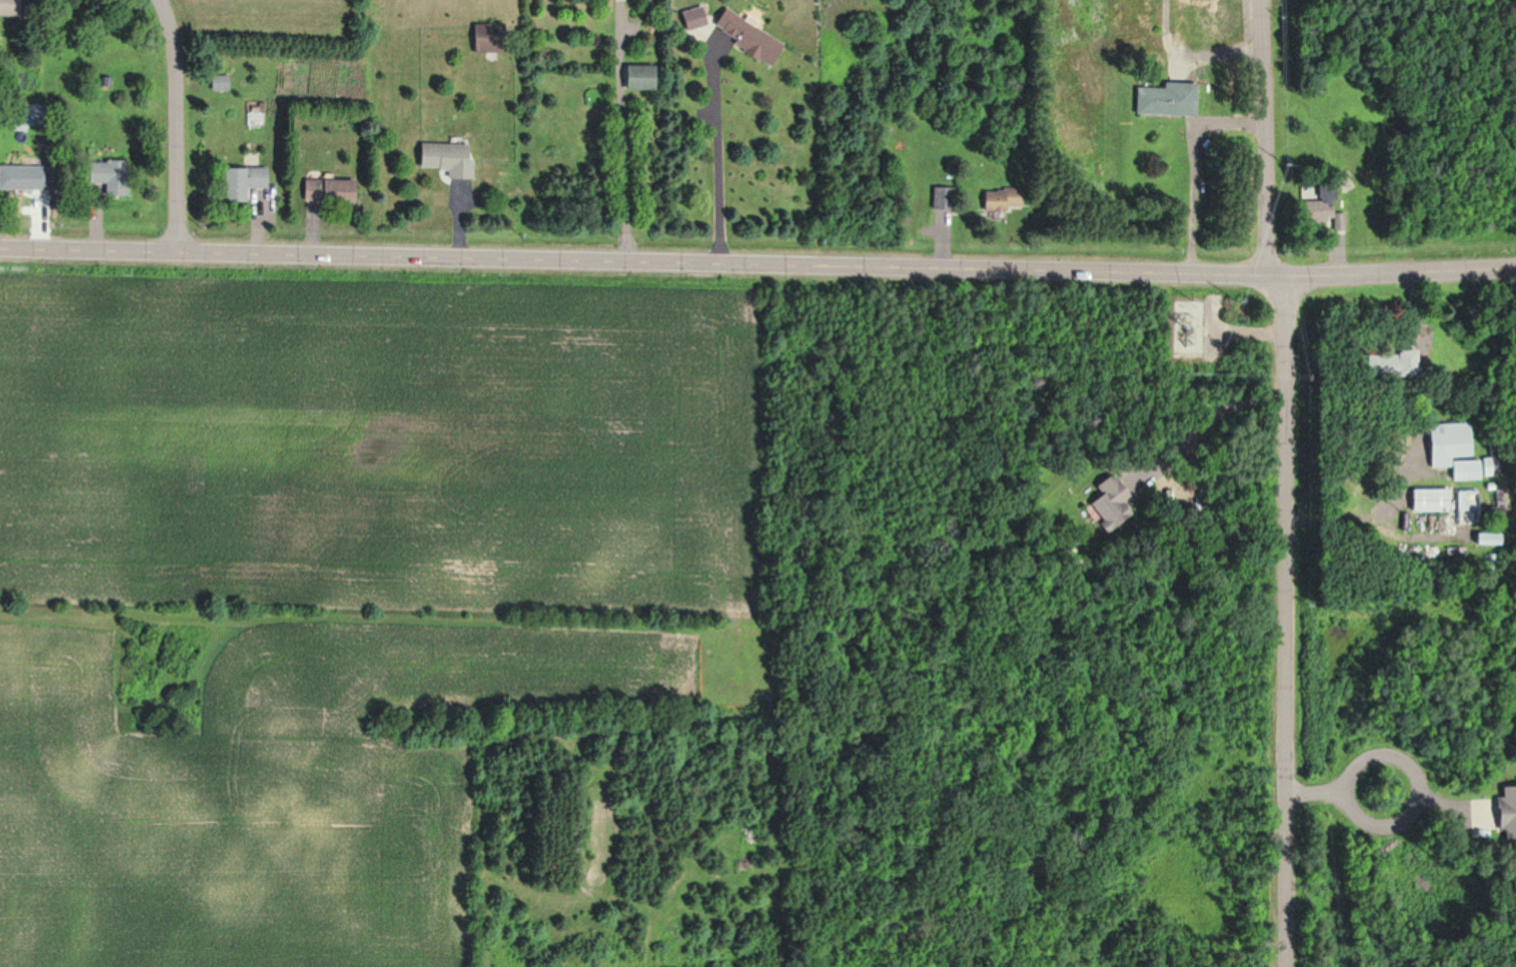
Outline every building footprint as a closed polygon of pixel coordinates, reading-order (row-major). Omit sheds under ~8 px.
[(16,15),(16,0),(0,0),(0,15),(16,15)] [(766,67),(783,45),(756,25),(755,20),(750,16),(740,18),(726,7),(708,29),(706,20),(708,18),(697,10),(681,12),(685,32),(693,30),(698,35),(699,41),(705,45),(710,37),(709,31),(718,30),(766,67)] [(502,23),(471,23),(471,51),(502,51),(502,23)] [(625,65),(625,90),(652,90),(652,65),(625,65)] [(229,89),(229,75),(210,75),(210,89),(229,89)] [(1132,87),(1132,114),(1183,114),(1183,81),(1160,81),(1160,87),(1132,87)] [(446,178),(469,178),(470,143),(417,143),(416,168),(446,168),(446,178)] [(86,161),(86,182),(104,182),(105,192),(125,191),(125,160),(86,161)] [(46,165),(0,166),(0,190),(46,189),(46,165)] [(244,202),(244,188),(267,188),(267,167),(221,167),(221,202),(244,202)] [(352,179),(301,179),(301,201),(352,201),(352,179)] [(1298,185),(1299,223),(1330,222),(1330,231),(1342,230),(1341,212),(1330,212),(1330,184),(1298,185)] [(944,207),(944,187),(934,187),(934,207),(944,207)] [(1023,189),(981,189),(981,211),(1023,211),(1023,189)] [(1415,376),(1415,351),(1369,352),(1370,377),(1415,376)] [(1469,458),(1469,422),(1426,423),(1426,467),(1449,467),(1450,479),(1472,479),(1472,470),(1476,470),(1476,458),(1469,458)] [(1098,491),(1085,504),(1101,520),(1094,527),(1104,537),(1130,511),(1120,501),(1128,493),(1107,472),(1093,486),(1098,491)] [(1408,488),(1408,511),(1447,511),(1447,488),(1408,488)] [(1499,787),(1499,797),(1494,797),(1495,842),(1515,842),(1515,786),(1499,787)]
